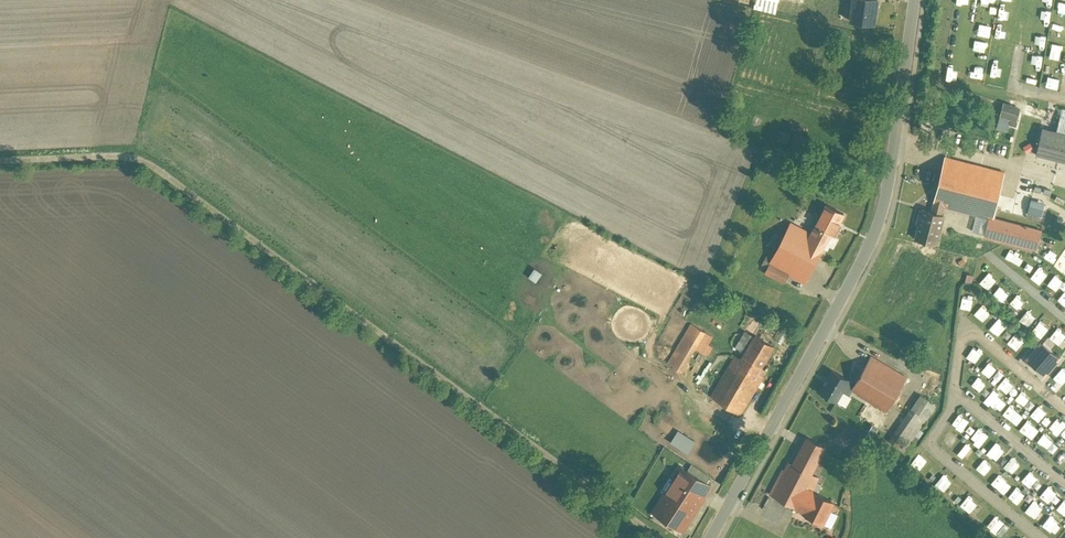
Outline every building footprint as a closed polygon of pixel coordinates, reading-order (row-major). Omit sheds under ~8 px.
[(877,0),(850,0),(847,19),(873,23),(877,0)] [(1060,59),(1063,49),(1050,46),(1048,56),(1060,59)] [(1045,77),(1054,79),(1055,73),(1062,75),(1063,70),(1047,67),(1045,77)] [(1021,106),(1004,100),(1000,114),(1017,120),(1021,106)] [(1060,116),(1056,129),(1042,125),(1036,153),(1064,161),(1064,117),(1060,116)] [(1005,172),(946,156),(931,210),(921,208),(913,237),(936,244),(945,207),(975,214),(971,232),(1037,249),(1042,229),(993,217),(1005,172)] [(1030,198),(1026,211),(1041,215),(1044,202),(1030,198)] [(789,272),(804,280),(841,212),(825,203),(810,231),(792,221),(764,271),(784,282),(789,272)] [(1057,251),(1059,240),(1046,238),(1045,249),(1057,251)] [(1015,265),(1024,273),(1032,263),(1023,255),(1015,265)] [(534,267),(528,276),(536,281),(542,273),(534,267)] [(989,271),(980,281),(989,289),(998,279),(989,271)] [(1048,282),(1057,289),(1064,279),(1055,273),(1048,282)] [(992,294),(1002,302),(1010,293),(1000,285),(992,294)] [(962,295),(960,308),(972,310),(974,297),(962,295)] [(1018,312),(1024,299),(1014,295),(1009,308),(1018,312)] [(975,313),(984,321),(993,310),(983,303),(975,313)] [(1027,309),(1020,319),(1029,326),(1037,316),(1027,309)] [(990,327),(998,335),(1008,324),(999,316),(990,327)] [(1041,337),(1049,326),(1040,320),(1032,330),(1041,337)] [(708,343),(713,336),(691,323),(667,362),(682,370),(696,347),(708,354),(713,346),(708,343)] [(1060,344),(1064,335),(1064,331),(1056,326),(1050,338),(1060,344)] [(1016,333),(1009,340),(1018,348),(1024,340),(1016,333)] [(710,397),(741,414),(766,370),(760,366),(772,345),(753,334),(740,355),(736,353),(710,397)] [(972,348),(966,357),(975,363),(981,354),(972,348)] [(908,376),(871,356),(852,391),(888,411),(908,376)] [(989,360),(982,370),(991,376),(998,367),(989,360)] [(850,369),(856,373),(861,365),(854,361),(850,369)] [(817,392),(837,403),(843,392),(848,394),(855,382),(830,368),(817,392)] [(1005,372),(998,386),(1004,389),(1012,376),(1005,372)] [(978,375),(969,385),(979,393),(987,383),(978,375)] [(1025,405),(1032,395),(1022,389),(1015,399),(1025,405)] [(986,399),(995,407),(1002,398),(993,391),(986,399)] [(919,393),(895,431),(898,433),(892,442),(906,451),(936,404),(919,393)] [(1041,421),(1049,412),(1039,403),(1031,413),(1041,421)] [(1010,404),(1002,412),(1012,421),(1020,412),(1010,404)] [(1049,425),(1058,433),(1064,425),(1064,424),(1056,417),(1049,425)] [(1020,429),(1029,436),(1036,425),(1027,419),(1020,429)] [(696,440),(678,428),(670,441),(689,452),(696,440)] [(1046,447),(1053,439),(1044,432),(1037,440),(1046,447)] [(803,436),(789,462),(786,461),(769,493),(802,511),(800,514),(823,525),(835,502),(812,491),(819,478),(811,473),(825,447),(803,436)] [(998,442),(991,451),(1001,458),(1007,450),(998,442)] [(1062,464),(1064,460),(1064,450),(1061,447),(1053,457),(1062,464)] [(651,512),(684,532),(714,484),(682,463),(651,512)] [(936,484),(945,490),(952,481),(943,474),(936,484)]
